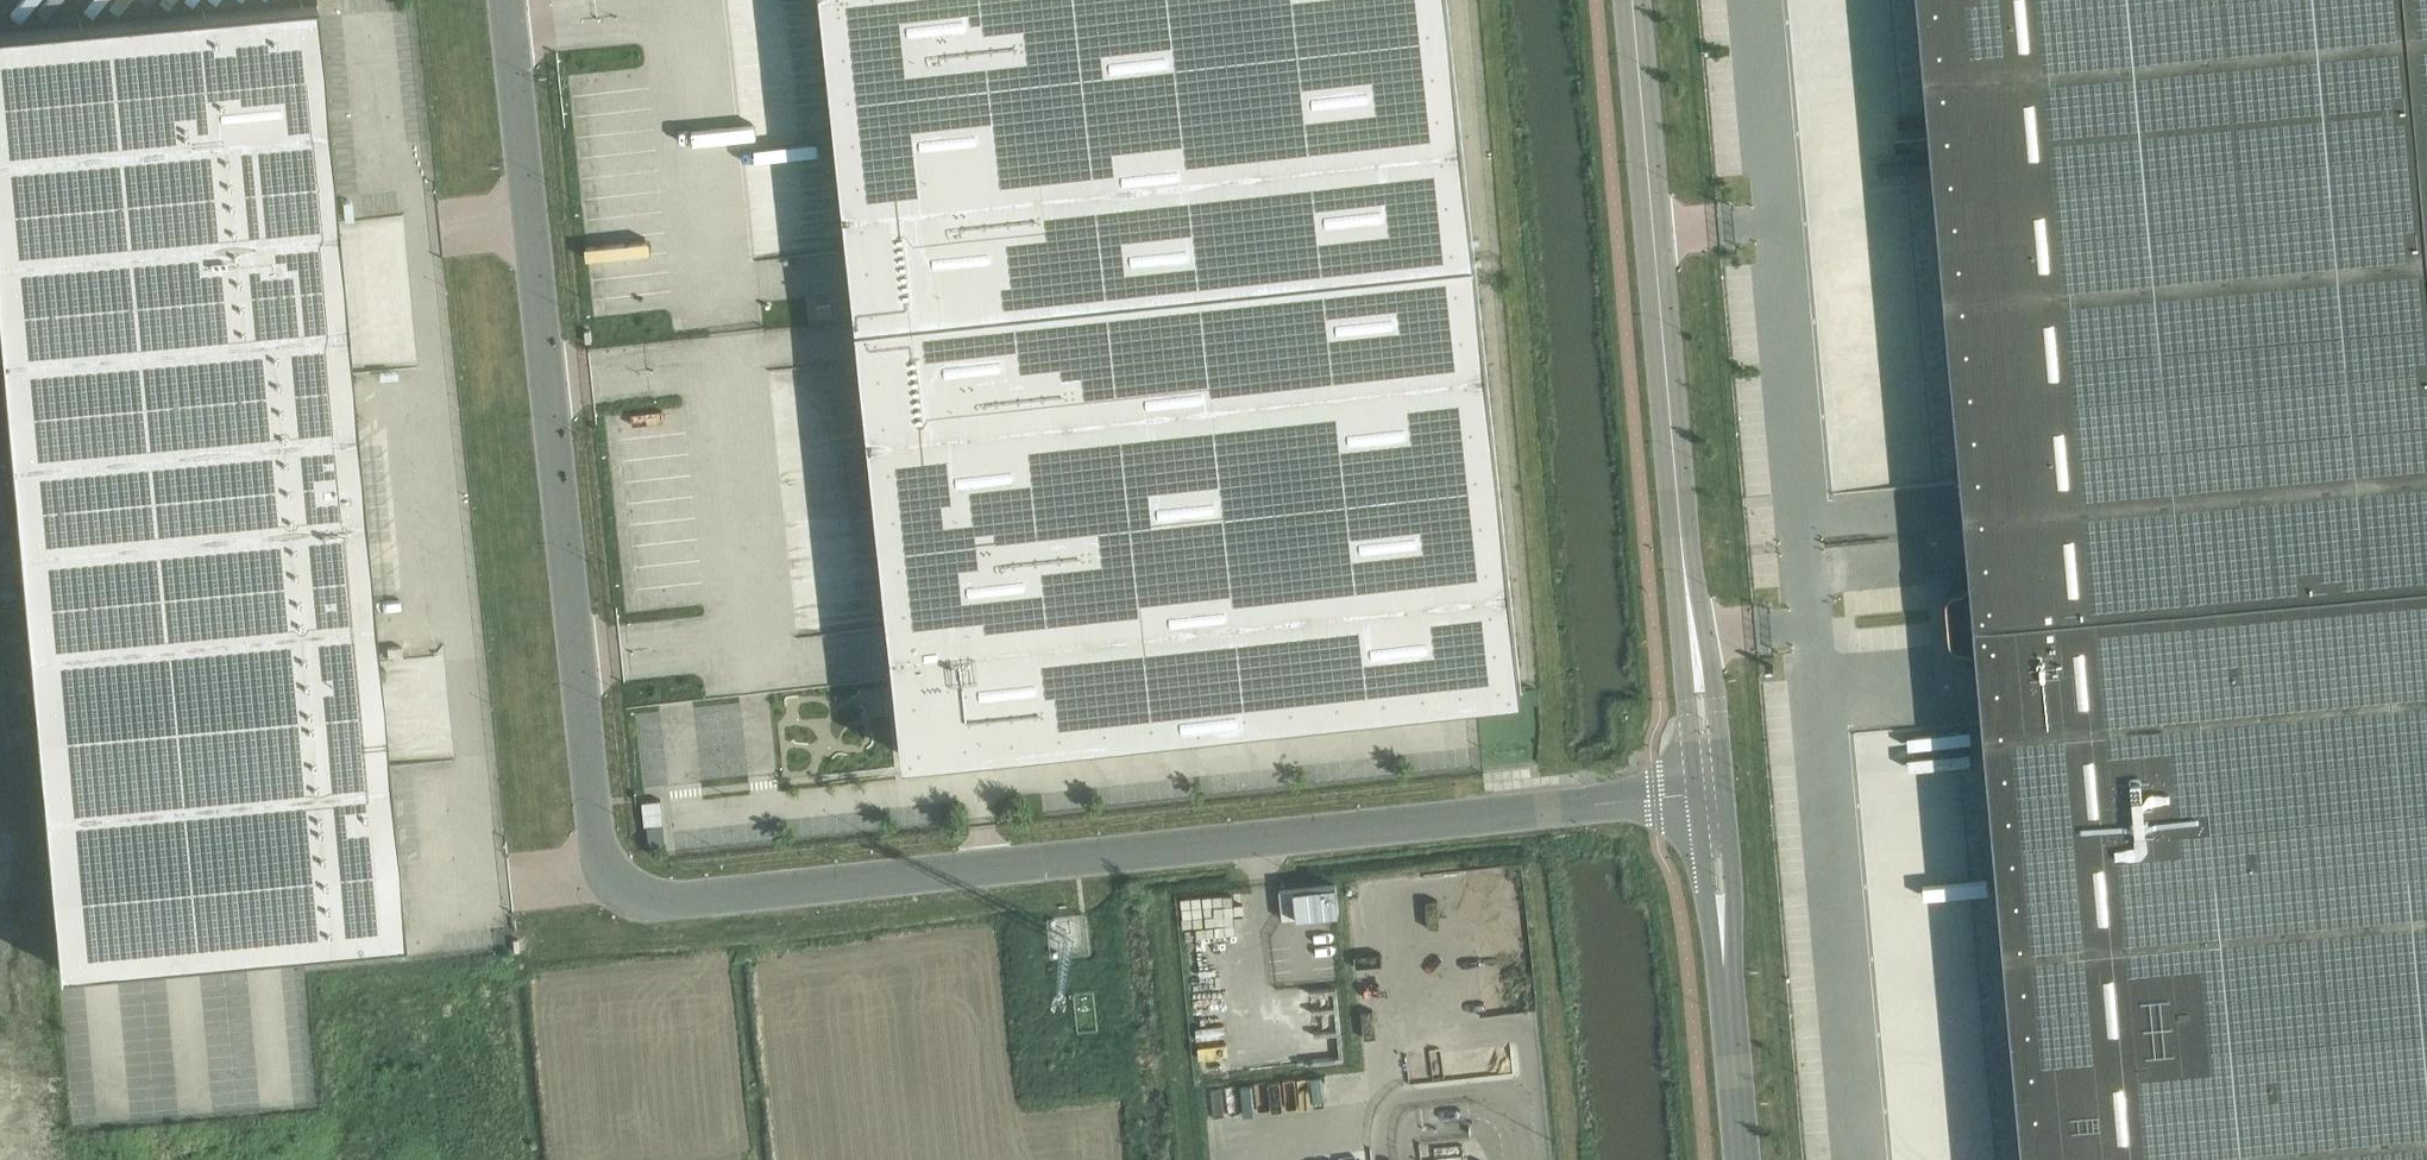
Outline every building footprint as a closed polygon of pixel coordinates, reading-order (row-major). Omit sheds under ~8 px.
[(0,27),(0,340),(59,968),(404,935),(389,774),(378,661),(374,613),(371,613),(355,447),(358,447),(351,372),(337,221),(316,0),(298,0),(0,27)] [(858,319),(1475,253),(1447,0),(823,0),(858,319)] [(1969,570),(1958,584),(1946,598),(1947,614),(2426,570),(2426,0),(1917,0),(1969,570)] [(1475,253),(858,319),(904,755),(1521,689),(1520,675),(1475,253)] [(1947,614),(1949,630),(1963,643),(1977,653),(2023,1159),(2426,1159),(2426,570),(1947,614)] [(810,675),(877,674),(876,653),(871,653),(871,637),(810,638),(810,675)] [(1283,914),(1340,908),(1337,879),(1280,885),(1283,914)]
